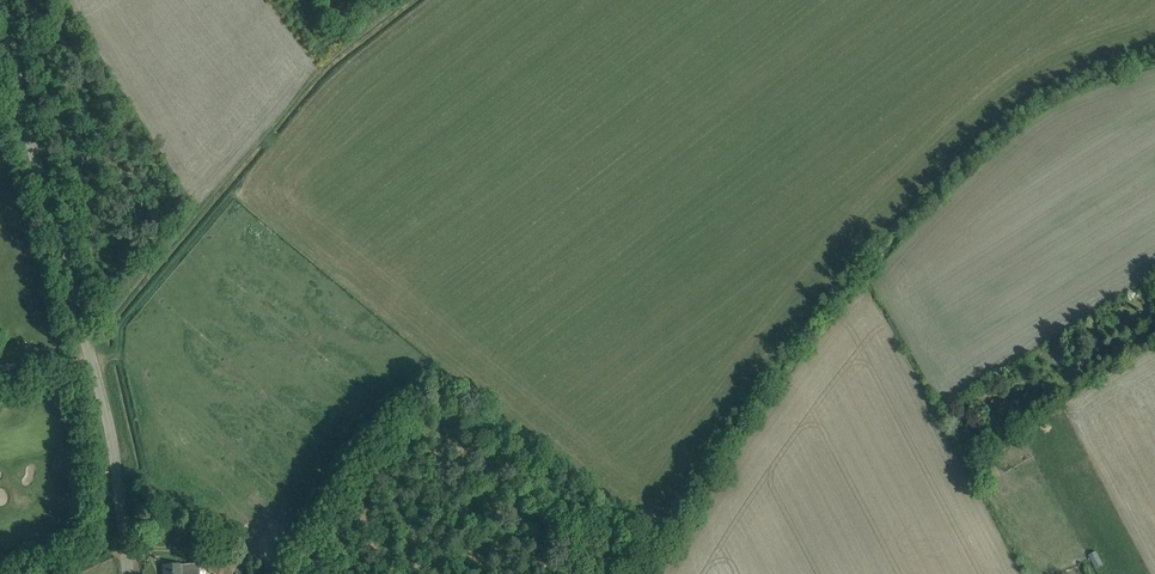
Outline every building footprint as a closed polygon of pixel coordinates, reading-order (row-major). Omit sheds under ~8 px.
[(9,371),(0,372),(0,385),(5,384),(16,383),(16,382),(20,381),(19,379),(16,379),(15,371),(9,371)] [(992,466),(991,467),(987,460),(977,465),(981,473),(987,483),(998,477),(992,466)] [(238,561),(212,544),(199,566),(212,573),(229,573),(238,561)] [(286,552),(274,544),(268,552),(280,560),(286,552)] [(1097,554),(1095,555),(1094,553),(1089,556),(1094,567),(1102,563),(1097,554)] [(163,566),(164,573),(198,573),(197,564),(179,565),(175,565),(163,566)]
